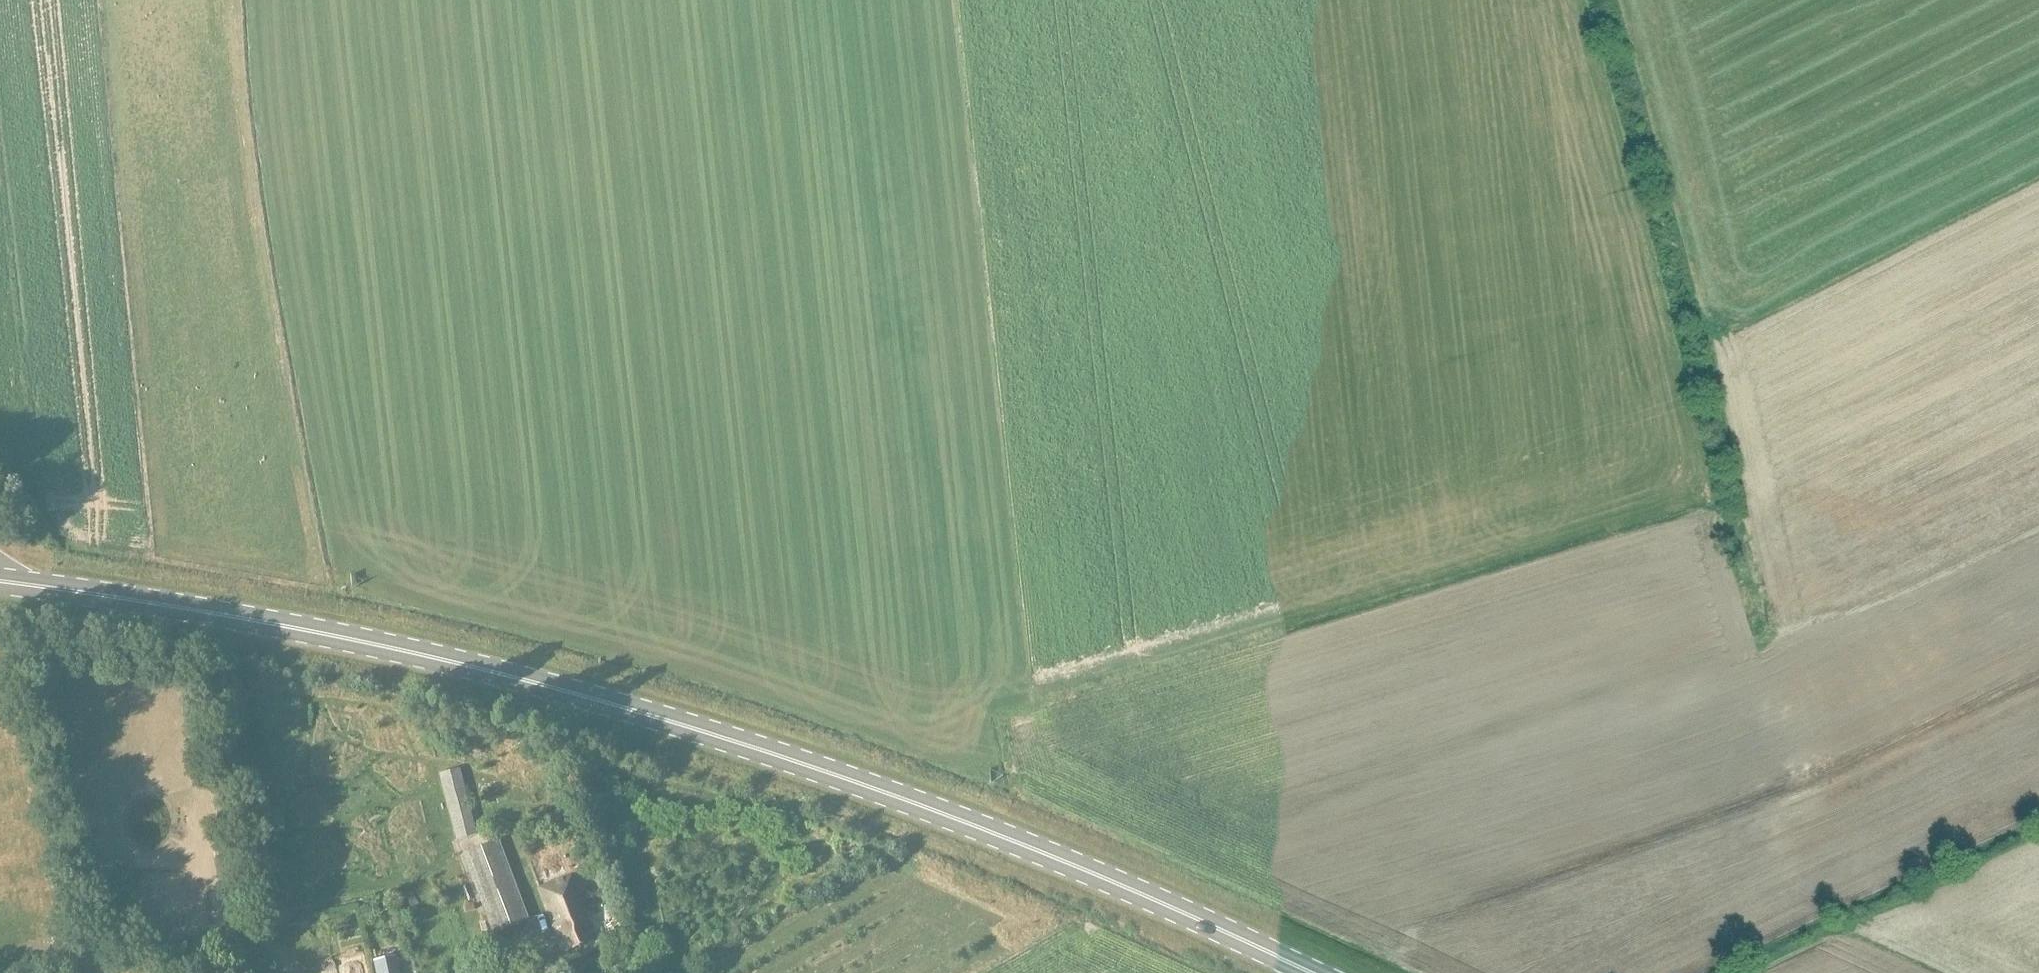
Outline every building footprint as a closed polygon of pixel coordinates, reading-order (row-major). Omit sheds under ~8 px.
[(439,774),(456,839),(476,834),(459,769),(439,774)] [(527,918),(498,840),(463,853),(493,931),(527,918)] [(569,875),(538,887),(553,924),(564,952),(594,940),(587,923),(588,922),(569,875)] [(597,898),(599,912),(613,910),(611,896),(597,898)] [(341,950),(346,972),(370,972),(364,945),(341,950)] [(502,972),(524,965),(520,953),(498,961),(502,972)] [(373,962),(376,972),(398,972),(395,957),(373,962)]
